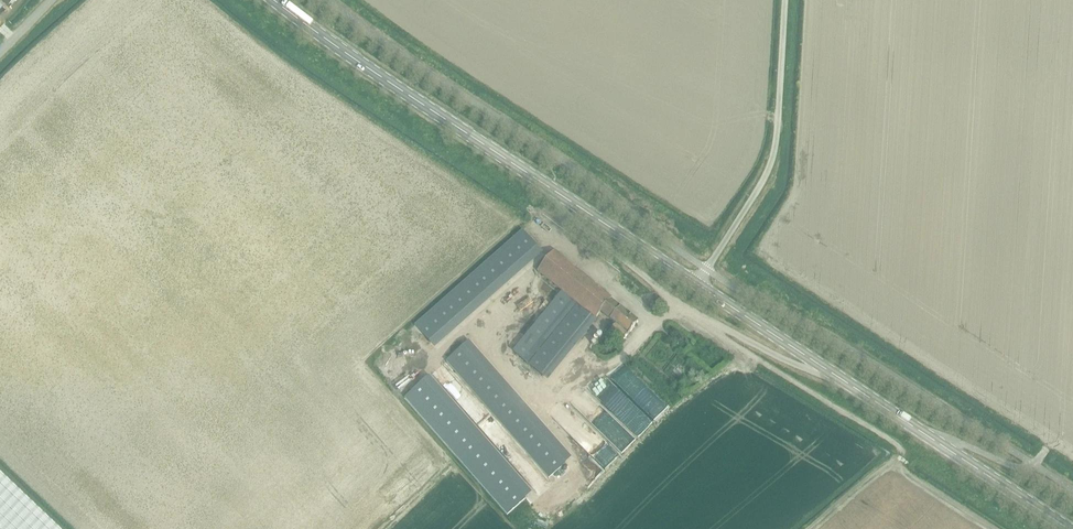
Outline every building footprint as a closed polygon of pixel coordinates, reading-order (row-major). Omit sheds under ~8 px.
[(429,342),(537,247),(522,230),(415,326),(429,342)] [(537,247),(429,342),(434,348),(542,252),(537,247)] [(538,271),(568,296),(591,315),(595,318),(601,311),(616,323),(613,326),(611,325),(608,329),(621,340),(637,321),(610,300),(612,298),(554,251),(538,271)] [(591,315),(568,296),(520,356),(543,375),(591,315)] [(570,458),(469,342),(463,347),(565,463),(570,458)] [(446,361),(477,396),(499,421),(549,478),(565,463),(463,347),(446,361)] [(427,378),(423,382),(525,498),(530,494),(427,378)] [(423,382),(405,398),(507,514),(525,498),(423,382)] [(0,476),(0,528),(56,528),(0,476)]
